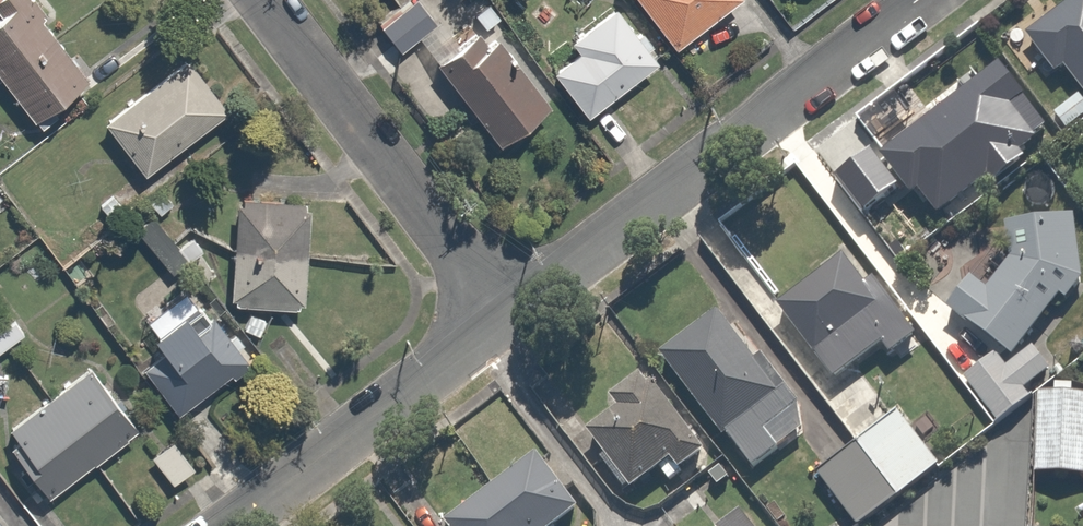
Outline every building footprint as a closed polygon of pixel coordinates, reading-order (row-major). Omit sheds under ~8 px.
[(36,0),(0,0),(0,82),(24,115),(86,70),(36,0)] [(417,0),(402,0),(375,21),(399,52),(435,23),(417,0)] [(657,60),(612,0),(565,35),(574,47),(549,65),(585,114),(657,60)] [(674,45),(736,0),(640,0),(674,45)] [(544,103),(485,22),(474,30),(434,59),(493,140),(544,103)] [(224,106),(185,55),(103,119),(142,170),(224,106)] [(1000,63),(915,128),(905,136),(930,169),(913,182),(939,215),(993,173),(998,179),(1026,158),(1019,149),(1049,126),(1000,63)] [(879,136),(841,164),(859,188),(867,182),(886,208),(915,186),(879,136)] [(194,233),(165,193),(130,218),(159,258),(194,233)] [(296,309),(301,201),(233,197),(227,305),(296,309)] [(970,275),(945,305),(1005,352),(1051,294),(1059,301),(1082,272),(1079,270),(1069,207),(1008,217),(1013,251),(985,287),(970,275)] [(830,381),(880,344),(887,355),(916,334),(874,276),(868,280),(848,252),(775,306),(830,381)] [(191,281),(180,288),(139,319),(164,354),(146,367),(182,416),(252,364),(191,281)] [(719,308),(657,354),(718,436),(780,389),(719,308)] [(1024,391),(994,353),(963,378),(993,415),(1024,391)] [(80,361),(0,425),(0,428),(52,493),(134,427),(80,361)] [(649,364),(639,371),(603,396),(611,407),(579,429),(621,490),(667,459),(679,478),(712,455),(649,364)] [(1037,381),(1033,471),(1082,473),(1082,383),(1037,381)] [(891,402),(812,466),(860,525),(862,525),(941,462),(891,402)] [(189,464),(169,439),(149,455),(169,480),(189,464)] [(535,450),(441,520),(445,525),(578,525),(587,519),(535,450)] [(739,508),(717,525),(755,525),(739,508)]
